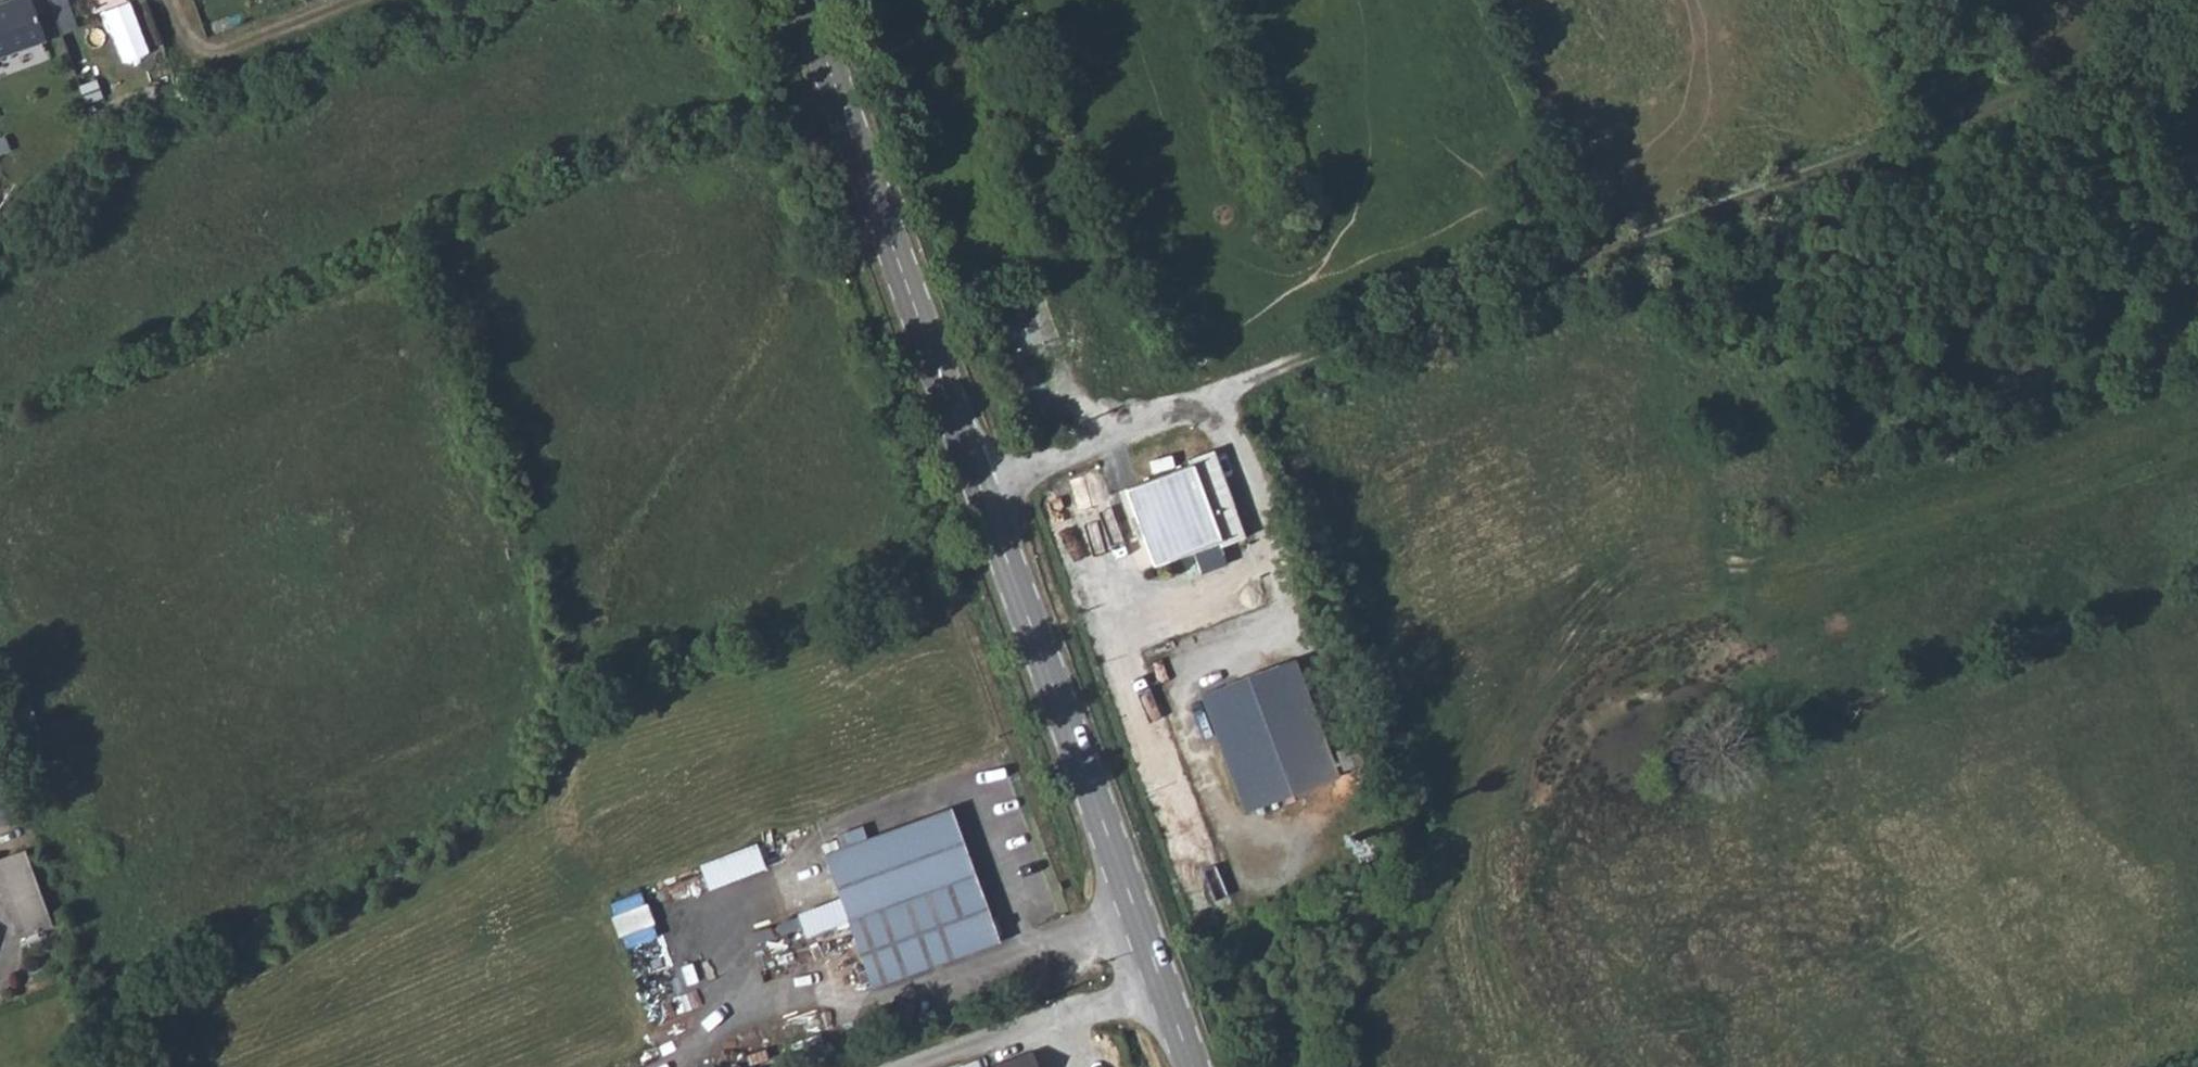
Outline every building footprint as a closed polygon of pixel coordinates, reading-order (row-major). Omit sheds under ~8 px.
[(0,4),(0,56),(45,40),(30,0),(11,0),(0,4)] [(1131,486),(1158,562),(1223,538),(1224,544),(1248,535),(1216,448),(1192,456),(1195,463),(1131,486)] [(1206,698),(1248,816),(1341,782),(1298,665),(1206,698)] [(821,856),(869,986),(997,940),(949,810),(821,856)] [(52,918),(23,841),(0,849),(0,887),(17,931),(52,918)] [(710,886),(766,865),(757,841),(701,862),(710,886)] [(625,946),(658,935),(644,890),(611,901),(625,946)] [(1032,1052),(991,1066),(1037,1066),(1032,1052)]
